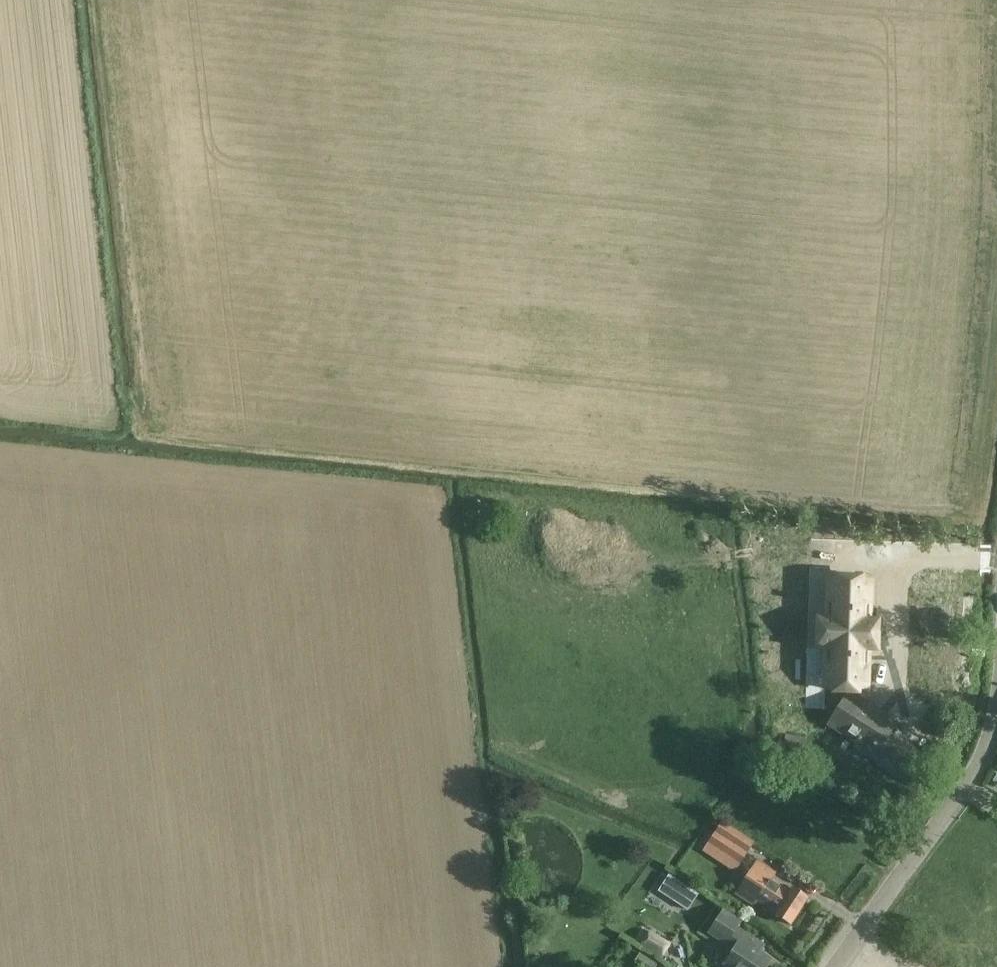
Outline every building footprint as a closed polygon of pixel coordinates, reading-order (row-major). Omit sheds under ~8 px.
[(836,647),(837,686),(867,686),(867,643),(873,643),(874,611),(867,611),(868,576),(831,575),(831,612),(825,612),(824,621),(824,623),(824,642),(831,642),(830,647),(836,647)] [(896,724),(847,693),(828,723),(858,742),(856,745),(880,761),(878,764),(913,787),(930,760),(890,734),(896,724)] [(722,824),(708,843),(738,863),(751,843),(722,824)] [(773,875),(755,863),(734,894),(755,907),(757,904),(791,925),(808,899),(791,889),(789,892),(770,880),(773,875)] [(668,875),(657,892),(688,911),(699,895),(668,875)] [(738,929),(742,922),(723,910),(708,934),(726,947),(727,946),(732,949),(723,964),(728,966),(766,966),(770,960),(759,953),(763,946),(738,929)] [(670,945),(667,943),(648,931),(638,945),(660,959),(670,945)] [(657,965),(639,954),(633,964),(638,966),(655,966),(657,965)]
